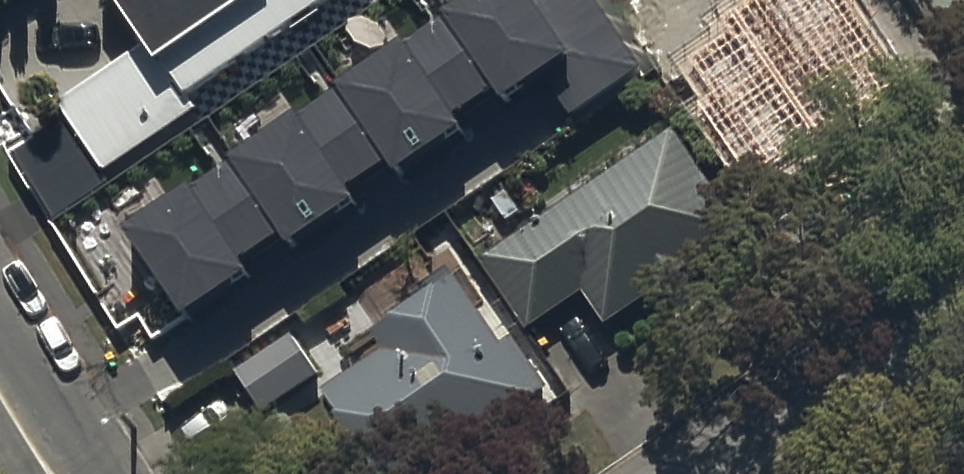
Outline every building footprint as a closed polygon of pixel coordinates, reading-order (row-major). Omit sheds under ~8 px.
[(146,53),(56,109),(99,178),(197,117),(189,104),(350,0),(113,0),(146,53)] [(124,222),(189,318),(248,278),(239,264),(286,233),(294,245),(356,203),(348,191),(391,162),(401,176),(466,132),(457,117),(498,89),(508,104),(544,79),(569,115),(641,67),(595,0),(454,0),(440,10),(444,16),(404,42),(400,36),(330,83),(334,90),(297,115),(291,107),(221,154),(228,163),(190,188),(185,182),(124,222)] [(736,141),(799,100),(795,93),(837,66),(815,33),(833,22),(819,0),(645,0),(736,141)] [(963,44),(963,0),(925,0),(957,48),(963,44)] [(677,134),(477,261),(526,339),(586,301),(604,330),(745,240),(677,134)] [(322,398),(370,473),(422,473),(547,395),(513,341),(500,350),(456,281),(373,333),(385,351),(388,357),(322,398)] [(295,336),(232,372),(258,418),(321,383),(295,336)]
